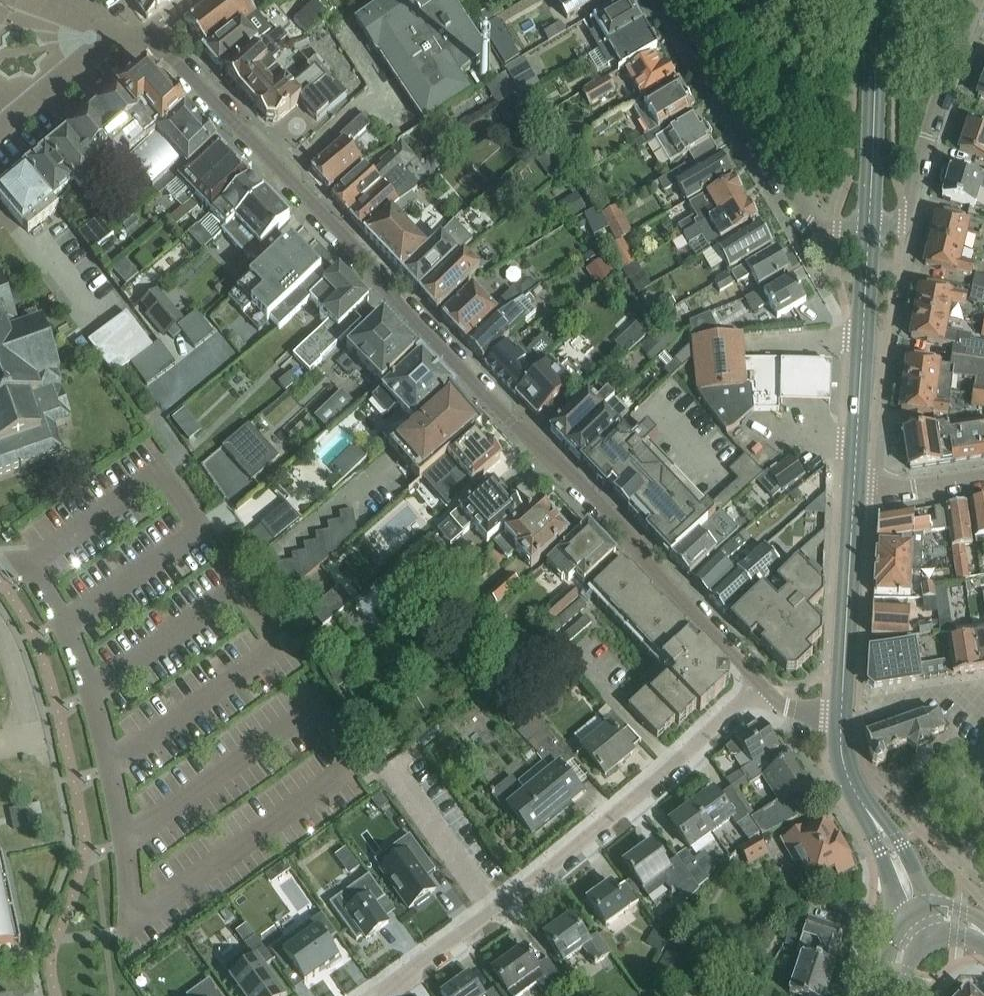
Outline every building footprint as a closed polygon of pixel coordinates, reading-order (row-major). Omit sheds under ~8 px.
[(146,18),(146,19),(158,11),(173,0),(133,0),(146,18)] [(255,12),(246,0),(213,0),(184,22),(208,48),(255,12)] [(450,0),(387,0),(356,21),(376,52),(378,52),(425,122),(496,74),(486,58),(488,57),(450,0)] [(504,13),(495,0),(480,0),(470,6),(482,25),(504,13)] [(608,6),(618,0),(570,0),(561,6),(568,18),(584,9),(589,17),(608,6)] [(642,24),(641,23),(643,18),(639,10),(634,10),(628,0),(627,0),(589,22),(595,31),(589,34),(598,50),(642,24)] [(306,36),(327,17),(313,3),(292,22),(306,36)] [(208,48),(204,51),(221,70),(270,31),(255,12),(208,48)] [(561,23),(543,33),(548,41),(565,31),(561,23)] [(618,71),(639,58),(656,48),(650,38),(652,33),(648,26),(643,25),(642,24),(598,50),(608,65),(613,62),(618,71)] [(273,50),(286,38),(279,29),(266,41),(266,40),(226,75),(266,122),(276,122),(299,102),(316,121),(346,95),(335,83),(331,87),(314,68),(290,89),(268,65),(278,56),(273,50)] [(660,67),(653,55),(626,72),(642,99),(675,79),(665,63),(660,67)] [(162,130),(185,109),(152,71),(141,70),(142,71),(68,133),(85,154),(88,152),(96,161),(108,151),(112,156),(122,147),(129,156),(130,155),(131,156),(149,140),(150,141),(162,130)] [(520,103),(504,76),(486,86),(498,105),(507,100),(511,108),(520,103)] [(590,106),(615,91),(608,77),(582,93),(590,106)] [(684,96),(677,84),(634,110),(649,134),(660,128),(692,109),(690,106),(694,103),(688,94),(684,96)] [(202,129),(185,109),(162,130),(150,141),(129,161),(159,195),(178,178),(216,143),(203,128),(202,129)] [(600,135),(625,120),(620,112),(589,130),(593,136),(598,132),(600,135)] [(328,188),(343,175),(361,160),(390,145),(365,115),(354,123),(333,141),(336,145),(310,167),(328,188)] [(649,134),(635,143),(639,150),(656,140),(670,163),(687,153),(695,164),(700,161),(717,151),(710,139),(711,134),(707,127),(702,126),(696,115),(679,126),(664,135),(660,128),(649,134)] [(968,124),(959,150),(983,159),(983,129),(968,124)] [(85,154),(68,133),(47,150),(80,190),(99,174),(103,179),(131,156),(130,155),(129,156),(122,147),(112,156),(108,151),(96,161),(88,152),(85,154)] [(490,139),(484,143),(492,153),(498,148),(490,139)] [(330,195),(347,214),(398,168),(401,171),(410,163),(415,158),(402,142),(379,162),(382,165),(373,173),(364,163),(345,181),(330,195)] [(182,207),(233,160),(216,143),(178,178),(188,188),(176,200),(182,207)] [(80,190),(47,150),(26,167),(55,201),(70,188),(76,193),(80,190)] [(702,165),(690,171),(686,165),(658,182),(664,192),(676,184),(687,202),(693,198),(714,185),(731,175),(719,154),(702,165)] [(211,213),(249,177),(233,160),(182,207),(188,214),(201,202),(211,213)] [(554,161),(543,169),(552,180),(562,172),(554,161)] [(977,169),(957,163),(956,170),(944,166),(940,182),(946,183),(942,197),(974,206),(980,187),(983,188),(983,171),(977,169)] [(59,206),(55,201),(26,167),(0,189),(0,200),(7,209),(24,228),(28,232),(59,206)] [(398,168),(347,214),(364,233),(399,202),(402,199),(417,189),(405,176),(401,171),(398,168)] [(211,213),(198,225),(213,242),(222,233),(226,229),(229,226),(229,225),(263,191),(249,177),(211,213)] [(683,235),(745,198),(733,178),(706,194),(689,205),(696,215),(677,225),(679,228),(672,232),(675,239),(683,234),(683,235)] [(226,229),(222,233),(248,261),(251,258),(258,266),(268,255),(269,255),(284,241),(275,232),(289,219),(263,191),(229,225),(229,226),(226,229)] [(709,247),(740,229),(757,218),(745,198),(683,235),(689,244),(703,236),(709,247)] [(399,202),(364,233),(384,253),(398,240),(395,237),(406,226),(398,217),(409,207),(402,199),(399,202)] [(398,240),(384,253),(402,272),(427,248),(443,233),(443,232),(438,227),(422,243),(414,234),(422,226),(424,228),(439,216),(430,205),(406,226),(395,237),(398,240)] [(110,229),(100,216),(78,233),(92,251),(114,233),(110,228),(110,229)] [(937,217),(931,241),(965,249),(968,235),(976,237),(980,238),(982,228),(956,221),(937,217)] [(623,219),(608,227),(615,239),(629,232),(623,219)] [(576,222),(575,227),(579,230),(584,228),(584,223),(581,220),(576,222)] [(418,290),(432,277),(457,254),(473,240),(455,221),(451,225),(443,232),(443,233),(427,248),(402,272),(418,290)] [(729,239),(716,247),(717,248),(725,263),(729,269),(742,261),(742,262),(755,254),(772,244),(759,222),(741,232),(729,239)] [(114,233),(119,229),(115,224),(110,228),(114,233)] [(275,253),(229,299),(244,315),(259,331),(268,322),(270,320),(319,273),(320,271),(290,240),(275,253)] [(931,241),(925,265),(944,270),(970,276),(972,267),(967,265),(961,264),(965,249),(931,241)] [(759,286),(787,270),(774,248),(731,273),(737,283),(752,274),(759,286)] [(436,310),(451,297),(479,271),(464,253),(420,293),(436,310)] [(639,291),(650,284),(637,261),(625,268),(639,291)] [(319,273),(270,320),(280,330),(304,306),(310,300),(314,303),(330,320),(294,355),(310,372),(322,361),(321,360),(351,331),(344,323),(367,300),(368,300),(339,270),(327,281),(319,273)] [(974,274),(972,287),(983,290),(983,276),(974,274)] [(720,292),(733,284),(728,275),(714,283),(720,292)] [(805,301),(792,278),(764,295),(761,290),(744,299),(752,313),(768,304),(776,318),(805,301)] [(61,451),(53,426),(72,420),(61,388),(62,388),(59,378),(60,377),(42,326),(19,335),(13,315),(15,314),(16,313),(18,311),(19,310),(19,307),(20,306),(20,304),(20,303),(19,302),(19,301),(18,299),(17,298),(15,296),(14,295),(12,294),(9,294),(8,294),(5,295),(0,280),(0,473),(61,451)] [(494,307),(472,284),(440,315),(467,343),(500,313),(500,314),(522,299),(513,289),(494,307)] [(157,287),(140,302),(148,312),(146,314),(162,334),(165,331),(182,317),(157,287)] [(972,287),(969,299),(983,303),(983,290),(972,287)] [(113,309),(119,304),(105,288),(99,294),(113,309)] [(964,306),(966,297),(920,288),(915,312),(946,318),(949,304),(964,306)] [(538,290),(529,295),(538,311),(547,306),(538,290)] [(500,313),(467,343),(482,360),(497,346),(509,335),(510,336),(524,324),(509,308),(500,314),(500,313)] [(111,373),(150,345),(125,311),(87,338),(111,373)] [(196,312),(187,319),(205,341),(214,334),(196,312)] [(911,337),(930,341),(953,345),(951,356),(983,361),(983,344),(971,342),(972,335),(944,330),(946,318),(915,312),(911,337)] [(382,314),(347,348),(382,384),(417,350),(382,314)] [(187,319),(178,327),(196,349),(205,341),(187,319)] [(639,323),(628,334),(638,345),(650,334),(639,323)] [(744,362),(744,360),(741,334),(722,335),(692,338),(698,392),(704,401),(724,429),(725,429),(728,432),(733,429),(754,410),(779,410),(779,401),(780,358),(744,362)] [(547,355),(553,349),(542,336),(525,352),(519,345),(514,349),(508,343),(500,350),(486,364),(515,394),(522,388),(523,388),(524,387),(534,378),(529,372),(547,355)] [(159,342),(149,349),(166,371),(176,364),(159,342)] [(149,349),(140,356),(157,378),(166,371),(149,349)] [(439,402),(450,391),(454,388),(420,353),(373,399),(388,414),(397,406),(407,416),(384,435),(391,444),(415,425),(439,402)] [(139,357),(130,363),(147,386),(155,379),(157,378),(140,356),(139,357)] [(951,356),(950,366),(907,361),(904,385),(951,391),(953,376),(975,380),(973,395),(983,396),(983,361),(951,356)] [(832,361),(780,358),(779,401),(831,402),(832,361)] [(552,361),(534,378),(524,387),(523,388),(522,388),(515,394),(547,428),(567,408),(558,399),(563,394),(566,394),(570,390),(569,388),(580,378),(566,363),(559,369),(552,361)] [(290,373),(279,383),(286,391),(296,382),(297,381),(291,374),(290,373)] [(947,417),(948,406),(951,391),(904,385),(900,410),(920,413),(947,417)] [(490,419),(461,388),(454,395),(450,391),(439,402),(415,425),(391,444),(421,480),(447,457),(475,432),(490,419)] [(600,399),(593,391),(587,396),(564,417),(550,431),(565,446),(613,401),(606,393),(600,399)] [(634,418),(644,409),(630,395),(621,404),(634,418)] [(973,395),(972,405),(983,406),(983,396),(973,395)] [(565,446),(580,462),(603,441),(617,428),(618,427),(623,422),(628,416),(613,401),(565,446)] [(945,427),(918,431),(906,433),(904,433),(904,435),(905,435),(910,467),(909,467),(909,469),(911,469),(911,468),(951,462),(951,463),(953,462),(983,457),(983,421),(945,427)] [(246,427),(222,447),(253,480),(276,460),(246,427)] [(618,427),(581,462),(583,464),(593,475),(597,479),(600,476),(606,482),(603,485),(606,488),(612,483),(618,489),(612,495),(670,556),(670,557),(671,557),(698,533),(697,532),(707,523),(715,516),(707,508),(700,514),(641,453),(657,439),(646,427),(631,441),(630,440),(619,429),(618,427)] [(465,493),(486,475),(501,461),(500,460),(500,455),(493,447),(488,447),(475,432),(447,457),(459,471),(451,478),(465,493)] [(729,470),(738,480),(747,489),(762,475),(745,456),(729,470)] [(782,491),(803,475),(790,458),(769,473),(782,491)] [(738,480),(733,484),(741,494),(747,489),(738,480)] [(509,502),(492,483),(450,519),(463,534),(472,526),(487,543),(521,513),(510,501),(509,502)] [(733,484),(727,489),(736,499),(741,494),(733,484)] [(727,489),(722,494),(731,503),(736,499),(727,489)] [(810,506),(805,511),(825,512),(826,493),(825,493),(810,506)] [(722,494),(717,498),(726,508),(731,503),(722,494)] [(717,498),(712,503),(721,513),(726,508),(717,498)] [(969,503),(975,537),(976,544),(983,543),(983,500),(969,503)] [(712,503),(706,508),(716,517),(721,513),(712,503)] [(956,581),(969,578),(965,557),(963,545),(972,543),(966,503),(946,506),(949,530),(950,538),(953,558),(956,581)] [(949,530),(946,506),(934,508),(936,522),(913,525),(914,511),(878,516),(876,539),(877,539),(912,535),(918,534),(923,533),(936,532),(949,530)] [(541,508),(535,507),(494,543),(508,558),(515,551),(531,568),(567,536),(541,507),(541,508)] [(344,545),(357,533),(353,509),(339,512),(340,520),(344,545)] [(671,557),(670,557),(689,576),(703,563),(716,551),(727,540),(738,529),(722,512),(721,513),(716,517),(715,516),(707,523),(697,532),(698,533),(671,557)] [(333,554),(344,545),(340,520),(327,522),(328,530),(333,554)] [(584,583),(614,555),(615,554),(587,525),(546,564),(561,580),(563,578),(564,579),(565,578),(568,581),(571,578),(571,579),(576,575),(584,583)] [(320,565),(333,554),(328,530),(315,533),(316,541),(320,565)] [(949,530),(936,532),(937,540),(950,538),(949,530)] [(806,557),(824,543),(824,532),(801,551),(806,557)] [(876,543),(875,568),(911,571),(921,572),(923,533),(918,534),(912,535),(912,545),(896,544),(876,543)] [(709,597),(732,574),(734,572),(724,562),(746,543),(738,536),(706,566),(692,579),(709,597)] [(309,575),(320,565),(316,541),(303,543),(305,551),(309,575)] [(466,561),(477,552),(470,544),(459,553),(466,561)] [(732,574),(709,597),(724,613),(748,591),(747,590),(750,586),(754,590),(781,566),(764,546),(734,572),(732,574)] [(297,585),(309,575),(305,551),(291,554),(292,561),(297,585)] [(762,587),(729,619),(750,640),(757,633),(760,637),(818,583),(813,578),(822,570),(811,559),(802,567),(797,561),(776,581),(786,592),(777,601),(762,587)] [(291,590),(292,589),(297,585),(292,561),(270,565),(291,590)] [(627,570),(621,563),(606,577),(590,593),(664,671),(627,707),(657,738),(675,721),(678,724),(696,708),(700,711),(728,684),(728,680),(730,678),(728,677),(728,672),(702,644),(700,646),(684,629),(686,627),(663,604),(661,606),(649,593),(652,591),(629,568),(627,570)] [(910,596),(911,571),(875,568),(873,594),(910,596)] [(504,597),(521,583),(512,573),(496,587),(504,597)] [(786,672),(796,672),(812,656),(806,651),(821,636),(821,626),(808,612),(822,598),(823,588),(818,583),(760,637),(764,641),(760,645),(786,672)] [(935,597),(932,583),(920,585),(922,597),(935,597)] [(322,626),(352,600),(339,585),(309,611),(322,626)] [(546,625),(580,595),(572,587),(539,616),(546,625)] [(587,605),(581,599),(576,604),(581,610),(587,605)] [(581,610),(576,604),(570,609),(575,615),(581,610)] [(907,636),(909,608),(872,606),(871,634),(907,636)] [(575,615),(570,609),(564,614),(569,620),(575,615)] [(948,619),(946,609),(937,611),(939,621),(941,634),(952,632),(951,619),(948,619)] [(569,620),(564,614),(558,619),(563,626),(569,620)] [(586,614),(580,620),(586,627),(592,622),(586,614)] [(563,626),(558,619),(552,625),(557,631),(563,626)] [(580,620),(574,625),(580,633),(586,627),(580,620)] [(921,635),(932,634),(931,622),(920,623),(921,635)] [(557,631),(552,625),(546,630),(551,636),(557,631)] [(574,625),(568,630),(574,638),(580,633),(574,625)] [(983,670),(983,625),(971,627),(978,671),(983,670)] [(953,675),(978,671),(971,627),(955,629),(957,639),(947,640),(953,675)] [(551,636),(546,630),(540,635),(545,641),(551,636)] [(568,630),(562,636),(568,643),(574,638),(568,630)] [(545,641),(540,635),(534,641),(539,647),(545,641)] [(562,636),(556,641),(562,648),(568,643),(562,636)] [(539,647),(534,641),(528,646),(533,652),(539,647)] [(556,641),(550,646),(556,654),(557,653),(562,648),(556,641)] [(870,651),(868,683),(874,688),(896,684),(919,680),(916,661),(913,644),(890,648),(870,651)] [(533,652),(528,646),(522,651),(527,657),(533,652)] [(550,646),(544,652),(550,659),(556,654),(550,646)] [(527,657),(522,651),(516,657),(521,663),(527,657)] [(544,652),(538,657),(544,664),(550,659),(544,652)] [(521,663),(516,657),(510,662),(515,668),(521,663)] [(538,657),(532,662),(538,670),(544,664),(538,657)] [(515,668),(510,662),(504,667),(509,673),(515,668)] [(532,662),(526,668),(532,675),(538,670),(532,662)] [(930,679),(946,676),(944,663),(928,666),(930,679)] [(532,675),(526,668),(520,673),(526,680),(532,675)] [(520,673),(514,678),(520,685),(526,680),(520,673)] [(639,743),(641,742),(627,727),(613,712),(601,722),(607,729),(583,748),(598,767),(597,768),(600,771),(601,770),(605,775),(624,760),(621,757),(639,743)] [(929,736),(944,731),(937,713),(922,715),(872,733),(871,731),(869,728),(865,729),(865,733),(866,735),(865,735),(871,752),(869,756),(872,764),(876,766),(884,763),(886,759),(883,752),(891,749),(891,750),(900,747),(899,746),(907,744),(916,750),(927,746),(929,736)] [(512,777),(491,794),(510,817),(513,815),(519,822),(531,836),(586,791),(565,766),(574,758),(546,728),(536,718),(521,733),(530,743),(545,761),(544,762),(552,771),(525,793),(512,777)] [(766,756),(778,748),(761,722),(735,739),(725,748),(728,753),(732,756),(733,756),(734,756),(735,756),(743,751),(752,764),(740,771),(739,770),(725,780),(734,794),(739,791),(749,785),(762,777),(774,768),(766,756)] [(755,816),(750,819),(760,834),(762,836),(786,823),(804,815),(792,797),(811,784),(792,756),(774,768),(762,777),(778,801),(755,816)] [(712,835),(733,819),(713,791),(691,807),(712,835)] [(381,793),(371,801),(379,810),(388,803),(381,793)] [(25,806),(9,809),(13,828),(29,825),(44,822),(40,802),(25,806)] [(691,850),(712,835),(691,807),(670,822),(691,850)] [(847,855),(828,823),(810,833),(807,827),(782,840),(795,862),(799,860),(811,881),(830,871),(832,875),(835,873),(837,875),(853,866),(851,864),(855,862),(850,854),(847,855)] [(405,852),(381,869),(409,909),(415,904),(417,907),(430,897),(428,894),(435,890),(425,877),(418,867),(428,860),(409,834),(398,842),(405,852)] [(748,865),(766,855),(758,840),(740,850),(748,865)] [(649,844),(624,863),(630,871),(629,872),(632,876),(633,875),(635,878),(644,890),(649,897),(665,886),(672,896),(692,881),(681,866),(675,858),(665,866),(649,844)] [(345,848),(336,855),(343,865),(353,858),(345,848)] [(706,851),(696,857),(708,876),(718,869),(706,851)] [(13,944),(20,942),(2,856),(0,856),(0,947),(13,944)] [(697,889),(708,881),(691,858),(681,866),(692,881),(697,889)] [(284,861),(281,864),(287,872),(290,869),(284,861)] [(368,874),(329,902),(356,940),(363,935),(365,939),(388,922),(375,904),(384,897),(368,874)] [(615,889),(611,882),(586,900),(606,927),(639,903),(624,883),(615,889)] [(321,912),(270,949),(285,971),(292,966),(304,983),(328,965),(329,967),(341,959),(331,944),(329,945),(326,941),(336,934),(321,912)] [(611,954),(609,950),(597,934),(587,941),(570,917),(544,935),(564,964),(583,949),(594,965),(611,954)] [(832,964),(844,931),(808,919),(797,952),(796,954),(801,955),(788,993),(797,995),(824,995),(834,965),(832,964)] [(224,968),(244,995),(283,995),(263,968),(273,961),(255,936),(246,924),(240,929),(249,941),(244,944),(248,950),(224,968)] [(662,953),(671,938),(654,929),(645,944),(662,953)] [(523,948),(492,970),(507,993),(508,992),(511,995),(520,995),(537,984),(542,992),(551,985),(556,992),(565,986),(546,960),(536,967),(523,948)] [(671,989),(685,964),(666,953),(652,979),(671,989)] [(479,991),(468,974),(441,994),(442,995),(483,995),(479,991)] [(209,979),(186,995),(187,995),(221,995),(209,979)]
